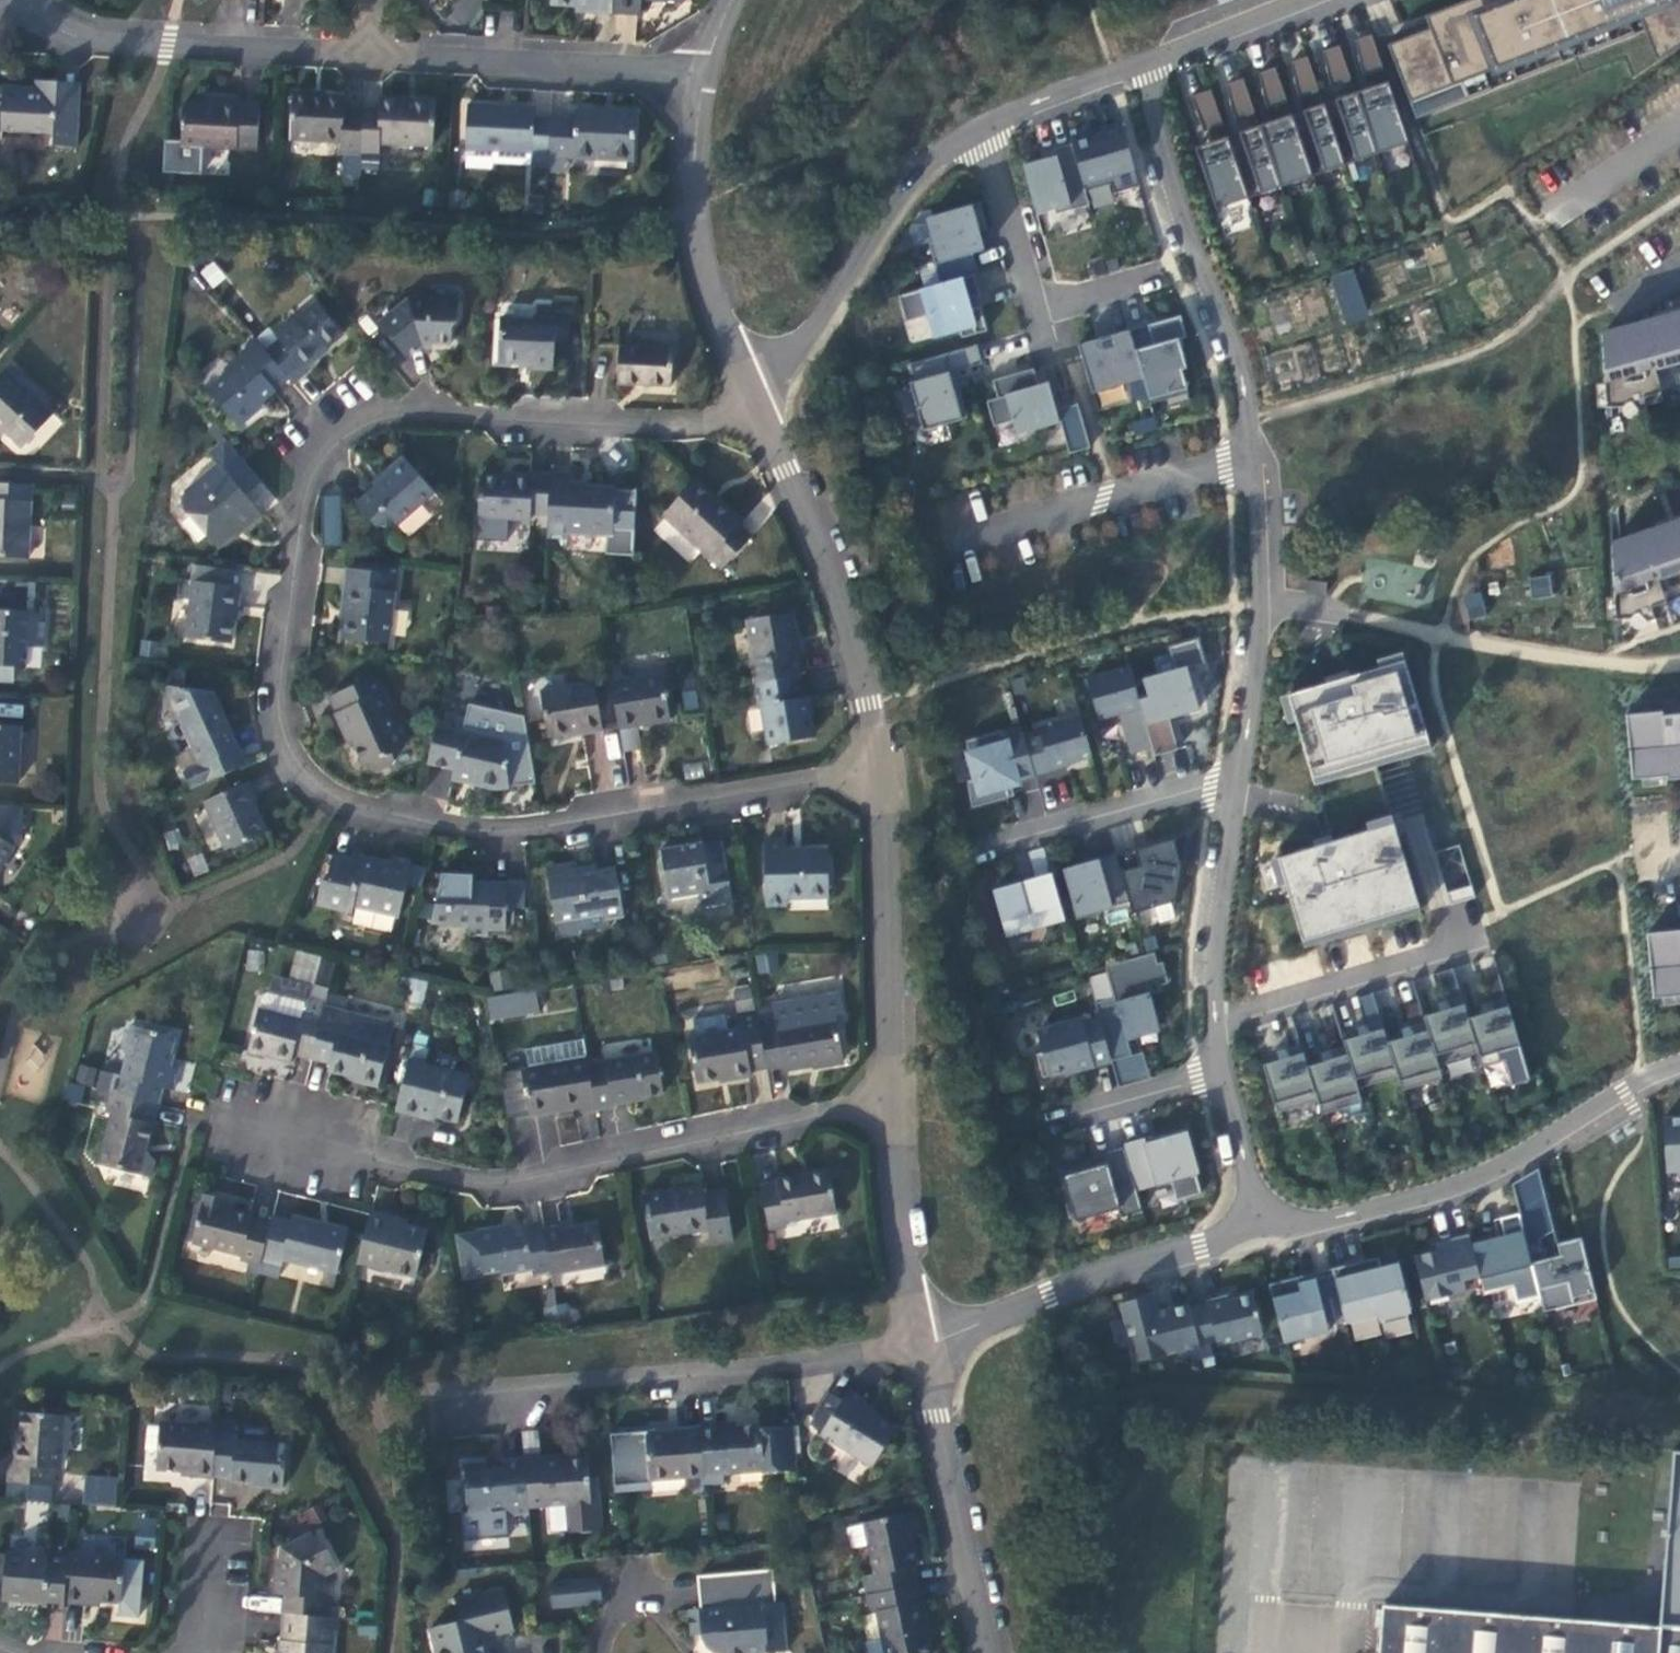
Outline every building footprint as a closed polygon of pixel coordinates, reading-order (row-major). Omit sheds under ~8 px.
[(612,12),(613,0),(552,0),(552,3),(593,5),(593,11),(612,12)] [(612,12),(643,13),(643,0),(613,0),(612,12)] [(1388,41),(1414,113),(1490,85),(1484,68),(1509,61),(1515,76),(1562,58),(1557,41),(1581,32),(1586,48),(1632,28),(1628,14),(1637,10),(1643,26),(1679,6),(1677,0),(1492,0),(1388,41)] [(635,41),(637,15),(615,13),(613,40),(635,41)] [(1370,30),(1353,36),(1358,64),(1361,72),(1382,65),(1370,30)] [(1338,41),(1321,47),(1327,75),(1330,83),(1350,77),(1338,41)] [(1306,52),(1289,58),(1295,86),(1298,94),(1318,88),(1306,52)] [(1273,63),(1258,69),(1263,96),(1267,105),(1286,98),(1273,63)] [(1228,82),(1238,118),(1254,113),(1244,77),(1228,82)] [(1407,139),(1386,77),(1354,88),(1375,149),(1407,139)] [(44,94),(80,97),(80,81),(36,79),(35,86),(44,86),(44,94)] [(80,97),(44,94),(44,86),(35,86),(2,84),(0,117),(0,132),(53,135),(53,146),(77,148),(80,97)] [(1209,84),(1190,92),(1202,126),(1221,119),(1209,84)] [(1375,149),(1354,88),(1322,99),(1344,161),(1375,149)] [(220,93),(205,92),(205,102),(220,103),(220,99),(220,93)] [(343,173),(361,174),(361,151),(364,108),(346,108),(346,96),(294,92),(291,138),(341,142),(341,154),(344,155),(343,173)] [(220,103),(205,102),(182,101),(181,141),(180,146),(204,147),(258,149),(261,101),(240,101),(240,94),(220,93),(220,103)] [(379,107),(365,105),(364,108),(361,151),(381,151),(381,142),(434,145),(436,99),(380,96),(379,107)] [(1344,161),(1322,99),(1291,110),(1311,172),(1344,161)] [(550,165),(552,117),(534,116),(535,104),(467,102),(465,147),(493,148),(493,161),(550,165)] [(576,117),(552,117),(550,165),(549,169),(565,170),(566,156),(634,159),(636,109),(612,108),(612,111),(576,109),(576,117)] [(1311,172),(1291,110),(1258,121),(1279,182),(1311,172)] [(1090,128),(1069,134),(1084,187),(1110,179),(1113,188),(1138,182),(1120,119),(1102,124),(1104,129),(1092,133),(1090,128)] [(1279,182),(1258,121),(1226,132),(1247,193),(1279,182)] [(1247,193),(1226,132),(1194,143),(1214,204),(1247,193)] [(1084,187),(1070,139),(1052,144),(1054,152),(1021,161),(1035,210),(1053,206),(1054,210),(1088,200),(1084,187)] [(202,174),(204,147),(180,146),(181,141),(165,140),(163,171),(202,174)] [(544,195),(529,195),(528,213),(544,213),(544,195)] [(977,199),(926,214),(933,237),(927,238),(939,279),(972,270),(977,269),(969,241),(979,239),(977,228),(984,225),(977,199)] [(198,271),(210,289),(226,278),(213,260),(198,271)] [(1353,267),(1330,275),(1345,324),(1369,317),(1353,267)] [(939,279),(898,291),(905,317),(924,312),(927,314),(933,333),(958,325),(960,332),(985,326),(979,302),(968,305),(966,295),(979,291),(972,270),(939,279)] [(384,300),(370,312),(408,356),(421,346),(422,337),(428,334),(432,340),(451,341),(452,324),(457,322),(458,302),(430,301),(426,295),(411,295),(393,310),(384,300)] [(289,376),(293,382),(307,371),(304,366),(318,355),(316,352),(342,332),(316,300),(276,334),(279,338),(266,349),(289,376)] [(1600,330),(1605,403),(1622,403),(1628,398),(1629,388),(1635,387),(1642,409),(1646,409),(1641,393),(1679,382),(1679,307),(1676,308),(1675,306),(1662,309),(1663,313),(1600,330)] [(534,318),(500,316),(498,361),(532,362),(532,365),(553,365),(556,314),(535,312),(534,318)] [(1185,332),(1179,312),(1157,317),(1160,325),(1150,328),(1148,320),(1129,325),(1130,329),(1141,372),(1148,395),(1185,384),(1181,365),(1186,363),(1177,336),(1185,332)] [(1141,372),(1130,329),(1077,343),(1090,387),(1141,372)] [(289,376),(266,349),(256,337),(242,348),(247,351),(231,364),(233,367),(209,389),(238,425),(259,408),(256,404),(289,376)] [(980,359),(975,341),(908,359),(914,377),(909,379),(922,426),(967,413),(957,380),(952,382),(948,368),(980,359)] [(674,348),(619,346),(618,383),(671,385),(674,348)] [(997,394),(986,396),(993,422),(1021,414),(1025,427),(1059,418),(1069,450),(1089,444),(1076,400),(1055,404),(1049,387),(1039,388),(1033,364),(992,375),(997,394)] [(7,369),(0,377),(0,426),(24,447),(55,413),(7,369)] [(260,478),(243,457),(215,423),(209,428),(220,441),(210,450),(218,461),(186,488),(184,506),(219,548),(241,528),(243,530),(263,512),(245,491),(260,478)] [(386,475),(357,501),(372,519),(375,522),(392,524),(433,488),(404,455),(383,472),(386,475)] [(548,512),(550,472),(531,470),(531,474),(513,472),(513,476),(481,475),(478,515),(530,518),(530,511),(548,512)] [(571,473),(550,472),(548,512),(547,534),(566,536),(567,529),(611,532),(612,487),(570,485),(571,473)] [(717,504),(721,499),(697,476),(693,482),(717,504)] [(0,481),(0,557),(29,558),(32,483),(0,481)] [(744,519),(721,499),(717,504),(693,482),(665,513),(722,566),(752,535),(739,524),(744,519)] [(324,545),(342,544),(340,494),(322,495),(324,545)] [(372,519),(357,501),(349,509),(364,527),(372,519)] [(1676,517),(1675,514),(1665,517),(1666,520),(1610,539),(1614,614),(1630,613),(1633,610),(1637,609),(1637,597),(1644,597),(1650,615),(1653,614),(1650,602),(1679,592),(1679,516),(1676,517)] [(347,566),(345,586),(347,586),(342,637),(365,641),(365,638),(388,641),(396,572),(347,566)] [(1532,598),(1553,595),(1550,574),(1529,577),(1532,598)] [(1325,577),(1305,575),(1303,588),(1324,590),(1325,577)] [(240,585),(185,578),(184,598),(191,599),(188,636),(231,642),(234,605),(238,605),(240,585)] [(1468,619),(1486,616),(1482,591),(1464,594),(1468,619)] [(0,608),(0,666),(26,667),(26,645),(46,646),(47,613),(28,613),(28,610),(0,608)] [(754,681),(799,673),(795,653),(799,652),(791,611),(748,619),(755,659),(750,661),(754,681)] [(1204,659),(1197,634),(1168,642),(1174,666),(1142,675),(1148,693),(1138,696),(1151,742),(1153,751),(1177,745),(1168,713),(1197,705),(1185,664),(1204,659)] [(1403,655),(1286,690),(1330,836),(1281,851),(1308,941),(1424,906),(1380,759),(1430,744),(1403,655)] [(1151,742),(1128,663),(1086,674),(1097,714),(1119,708),(1130,748),(1151,742)] [(612,681),(620,726),(670,717),(662,672),(612,681)] [(803,695),(799,673),(754,681),(757,704),(762,704),(769,743),(813,736),(806,696),(803,695)] [(334,711),(343,731),(349,727),(353,740),(363,762),(369,759),(372,764),(380,768),(390,764),(394,756),(392,750),(404,745),(387,710),(390,708),(374,675),(330,694),(336,709),(334,711)] [(594,681),(540,690),(548,734),(577,729),(578,731),(602,728),(594,681)] [(191,787),(233,768),(226,752),(219,736),(231,730),(213,689),(164,684),(167,688),(163,715),(180,717),(200,762),(183,769),(191,787)] [(1624,710),(1630,775),(1665,772),(1665,774),(1679,773),(1679,708),(1660,710),(1660,706),(1624,710)] [(1091,752),(1079,710),(1037,721),(1040,732),(1024,736),(1034,771),(1068,761),(1067,758),(1091,752)] [(0,724),(0,781),(19,782),(22,725),(0,724)] [(436,725),(428,760),(454,765),(453,773),(468,777),(471,782),(494,786),(509,783),(501,740),(436,725)] [(1034,771),(1024,736),(1022,728),(1003,733),(1001,726),(965,736),(976,774),(967,776),(971,803),(1009,792),(1005,780),(1015,777),(1034,771)] [(349,727),(343,731),(349,743),(353,740),(349,727)] [(618,732),(605,733),(606,758),(619,757),(618,732)] [(233,768),(240,765),(233,749),(226,752),(233,768)] [(248,780),(204,799),(225,847),(266,829),(253,799),(256,798),(248,780)] [(22,836),(23,804),(0,802),(0,871),(22,836)] [(1185,830),(1115,850),(1128,897),(1131,908),(1175,896),(1185,830)] [(704,851),(724,849),(722,838),(703,841),(704,851)] [(785,839),(765,839),(765,904),(787,903),(787,895),(830,894),(828,848),(785,848),(785,839)] [(1458,839),(1434,846),(1446,887),(1470,879),(1458,839)] [(732,899),(724,849),(704,851),(703,841),(703,840),(661,847),(671,897),(701,892),(703,905),(732,899)] [(399,914),(411,859),(393,855),(391,861),(360,855),(361,847),(354,847),(352,856),(334,853),(328,880),(322,879),(317,903),(352,910),(354,904),(399,914)] [(1128,897),(1115,850),(1064,865),(1077,912),(1128,897)] [(556,920),(576,917),(603,912),(604,917),(624,913),(616,867),(597,870),(596,868),(571,872),(570,863),(547,868),(556,920)] [(1064,916),(1051,869),(993,885),(1006,932),(1064,916)] [(452,883),(441,882),(433,920),(468,923),(468,934),(489,934),(489,927),(507,928),(507,881),(491,880),(490,884),(471,883),(472,876),(453,874),(452,883)] [(1470,879),(1446,887),(1449,898),(1474,891),(1470,879)] [(603,912),(576,917),(578,927),(605,923),(604,917),(603,912)] [(1646,928),(1652,993),(1679,990),(1679,925),(1646,928)] [(1098,1013),(1110,1056),(1130,1050),(1123,1026),(1157,1016),(1149,990),(1160,987),(1158,981),(1168,977),(1161,956),(1157,958),(1153,947),(1104,961),(1113,992),(1093,997),(1098,1013)] [(749,985),(732,988),(736,1012),(753,1010),(749,985)] [(1467,1013),(1460,990),(1445,995),(1446,998),(1447,998),(1449,1003),(1423,1011),(1424,1017),(1437,1059),(1477,1047),(1467,1013)] [(523,1007),(521,991),(488,996),(490,1012),(523,1007)] [(293,1052),(312,1056),(323,1014),(302,1009),(304,1000),(268,992),(263,995),(249,1052),(265,1056),(266,1053),(291,1059),(293,1052)] [(302,1009),(323,1014),(327,998),(307,993),(304,1000),(302,1009)] [(1493,1005),(1467,1013),(1477,1047),(1481,1061),(1520,1050),(1503,993),(1489,997),(1490,1000),(1492,1000),(1493,1005)] [(758,1013),(767,1067),(783,1063),(785,1070),(843,1059),(834,1011),(776,1021),(773,1004),(756,1007),(758,1013)] [(751,1069),(767,1067),(758,1013),(736,1016),(738,1027),(689,1036),(697,1082),(730,1076),(731,1079),(751,1075),(751,1069)] [(1110,1056),(1098,1013),(1081,1018),(1080,1014),(1036,1027),(1042,1047),(1036,1050),(1042,1072),(1073,1064),(1074,1067),(1110,1056)] [(323,1014),(312,1056),(331,1061),(330,1067),(358,1076),(357,1079),(378,1085),(389,1042),(339,1029),(342,1019),(323,1014)] [(1387,1037),(1380,1015),(1364,1019),(1365,1022),(1367,1022),(1369,1027),(1342,1035),(1344,1041),(1357,1084),(1397,1072),(1387,1037)] [(1387,1037),(1397,1072),(1401,1085),(1441,1073),(1437,1059),(1424,1017),(1409,1021),(1410,1024),(1411,1023),(1413,1029),(1387,1037)] [(114,1090),(159,1102),(163,1085),(172,1088),(178,1066),(169,1063),(175,1035),(137,1024),(128,1027),(124,1047),(128,1054),(122,1073),(117,1072),(114,1090)] [(1306,1061),(1300,1039),(1284,1044),(1285,1046),(1287,1046),(1288,1052),(1262,1059),(1276,1107),(1316,1095),(1306,1061)] [(1332,1053),(1306,1061),(1316,1095),(1321,1109),(1361,1097),(1357,1084),(1344,1041),(1328,1045),(1329,1048),(1331,1048),(1332,1053)] [(397,1106),(397,1108),(419,1114),(419,1110),(457,1120),(468,1073),(425,1061),(428,1046),(414,1043),(397,1106)] [(588,1064),(595,1108),(614,1105),(614,1101),(632,1098),(631,1095),(664,1090),(657,1052),(588,1064)] [(578,1112),(595,1108),(588,1064),(586,1056),(521,1067),(529,1113),(576,1105),(578,1112)] [(146,1150),(159,1102),(114,1090),(108,1113),(114,1114),(101,1163),(150,1175),(154,1159),(146,1150)] [(1662,1112),(1665,1165),(1679,1164),(1679,1111),(1662,1112)] [(1144,1135),(1123,1141),(1136,1184),(1169,1174),(1176,1195),(1201,1188),(1195,1167),(1197,1166),(1185,1123),(1154,1132),(1155,1137),(1145,1139),(1144,1135)] [(1136,1184),(1123,1141),(1103,1147),(1106,1158),(1093,1162),(1092,1158),(1062,1167),(1075,1216),(1118,1204),(1121,1211),(1142,1205),(1136,1184)] [(779,1180),(761,1183),(769,1229),(787,1226),(786,1219),(835,1210),(828,1168),(778,1177),(779,1180)] [(701,1184),(643,1195),(651,1237),(708,1229),(711,1243),(734,1240),(725,1189),(703,1194),(701,1184)] [(1544,1192),(1519,1209),(1539,1292),(1543,1307),(1573,1299),(1572,1292),(1594,1287),(1580,1233),(1556,1238),(1559,1250),(1544,1254),(1538,1233),(1553,1225),(1544,1192)] [(261,1263),(271,1223),(252,1217),(253,1215),(224,1207),(225,1203),(205,1198),(193,1242),(242,1254),(242,1258),(261,1263)] [(371,1209),(358,1262),(416,1277),(427,1230),(390,1221),(390,1215),(371,1209)] [(1539,1292),(1519,1209),(1499,1213),(1504,1231),(1471,1238),(1479,1272),(1483,1290),(1510,1283),(1515,1298),(1539,1292)] [(261,1263),(259,1271),(278,1276),(282,1259),(338,1272),(348,1230),(292,1216),(292,1221),(273,1216),(271,1223),(261,1263)] [(561,1224),(544,1227),(551,1270),(552,1271),(605,1262),(598,1223),(562,1229),(561,1224)] [(463,1275),(501,1268),(502,1273),(533,1267),(534,1273),(551,1270),(544,1227),(528,1230),(527,1225),(496,1230),(495,1227),(477,1230),(478,1233),(457,1238),(463,1275)] [(1471,1238),(1469,1230),(1434,1237),(1436,1246),(1414,1252),(1424,1296),(1465,1286),(1464,1275),(1479,1272),(1471,1238)] [(1411,1307),(1397,1258),(1367,1266),(1363,1255),(1332,1264),(1333,1268),(1344,1314),(1345,1317),(1377,1310),(1378,1315),(1411,1307)] [(1344,1314),(1333,1268),(1299,1277),(1297,1272),(1268,1279),(1283,1337),(1328,1327),(1326,1319),(1344,1314)] [(1262,1328),(1252,1289),(1228,1295),(1226,1290),(1206,1295),(1207,1300),(1190,1304),(1199,1339),(1216,1335),(1217,1340),(1262,1328)] [(1200,1346),(1199,1339),(1190,1304),(1188,1299),(1155,1307),(1151,1290),(1120,1298),(1135,1357),(1177,1347),(1178,1352),(1200,1346)] [(848,1388),(842,1398),(826,1425),(820,1433),(873,1467),(898,1428),(863,1405),(867,1400),(848,1388)] [(826,1425),(842,1398),(829,1390),(813,1416),(826,1425)] [(66,1415),(22,1411),(19,1443),(17,1443),(15,1462),(9,1462),(8,1481),(53,1486),(54,1467),(61,1468),(66,1415)] [(196,1474),(213,1477),(213,1474),(217,1427),(217,1423),(198,1421),(198,1424),(161,1421),(157,1468),(196,1471),(196,1474)] [(719,1424),(701,1425),(704,1475),(705,1484),(725,1482),(724,1473),(763,1469),(764,1473),(790,1470),(786,1426),(760,1428),(762,1425),(719,1428),(719,1424)] [(704,1475),(701,1425),(681,1427),(682,1429),(645,1433),(649,1480),(704,1475)] [(793,1425),(786,1426),(790,1470),(797,1470),(793,1425)] [(217,1427),(213,1474),(232,1476),(231,1480),(263,1483),(263,1486),(284,1486),(287,1442),(236,1438),(237,1429),(217,1427)] [(1658,1623),(1679,1624),(1679,1445),(1673,1445),(1658,1623)] [(562,1455),(525,1458),(529,1506),(568,1503),(570,1531),(578,1531),(583,1532),(588,1532),(592,1530),(594,1529),(602,1528),(597,1476),(590,1477),(588,1457),(562,1458),(562,1455)] [(529,1506),(525,1458),(502,1460),(503,1468),(488,1469),(488,1462),(463,1463),(467,1512),(492,1511),(492,1505),(505,1505),(506,1514),(529,1513),(529,1506)] [(116,1506),(118,1478),(85,1474),(82,1503),(116,1506)] [(447,1512),(462,1511),(461,1477),(447,1477),(447,1512)] [(492,1505),(492,1511),(492,1516),(506,1514),(505,1505),(492,1505)] [(866,1594),(917,1583),(914,1567),(918,1567),(910,1533),(919,1531),(914,1510),(863,1521),(874,1571),(862,1574),(866,1594)] [(283,1612),(334,1617),(335,1597),(328,1598),(330,1572),(339,1568),(329,1548),(324,1550),(313,1530),(282,1544),(280,1571),(276,1571),(273,1592),(284,1594),(283,1612)] [(45,1607),(65,1609),(65,1602),(69,1554),(49,1551),(49,1555),(6,1553),(1,1599),(45,1601),(45,1607)] [(69,1554),(65,1602),(83,1604),(84,1598),(121,1602),(125,1555),(69,1551),(69,1554)] [(769,1651),(788,1649),(785,1602),(777,1602),(774,1569),(699,1575),(702,1608),(691,1609),(693,1633),(704,1632),(704,1637),(709,1646),(716,1652),(720,1652),(769,1652),(769,1651)] [(552,1583),(554,1605),(603,1600),(601,1578),(552,1583)] [(917,1583),(866,1594),(869,1611),(877,1610),(886,1652),(930,1652),(924,1630),(929,1628),(923,1600),(921,1600),(917,1583)] [(490,1651),(486,1635),(515,1628),(505,1586),(458,1598),(463,1619),(432,1626),(439,1652),(492,1652),(490,1651)] [(1658,1623),(1607,1619),(1382,1602),(1379,1652),(1679,1652),(1679,1624),(1658,1623)] [(334,1617),(283,1612),(281,1640),(283,1640),(282,1652),(331,1652),(334,1617)]
